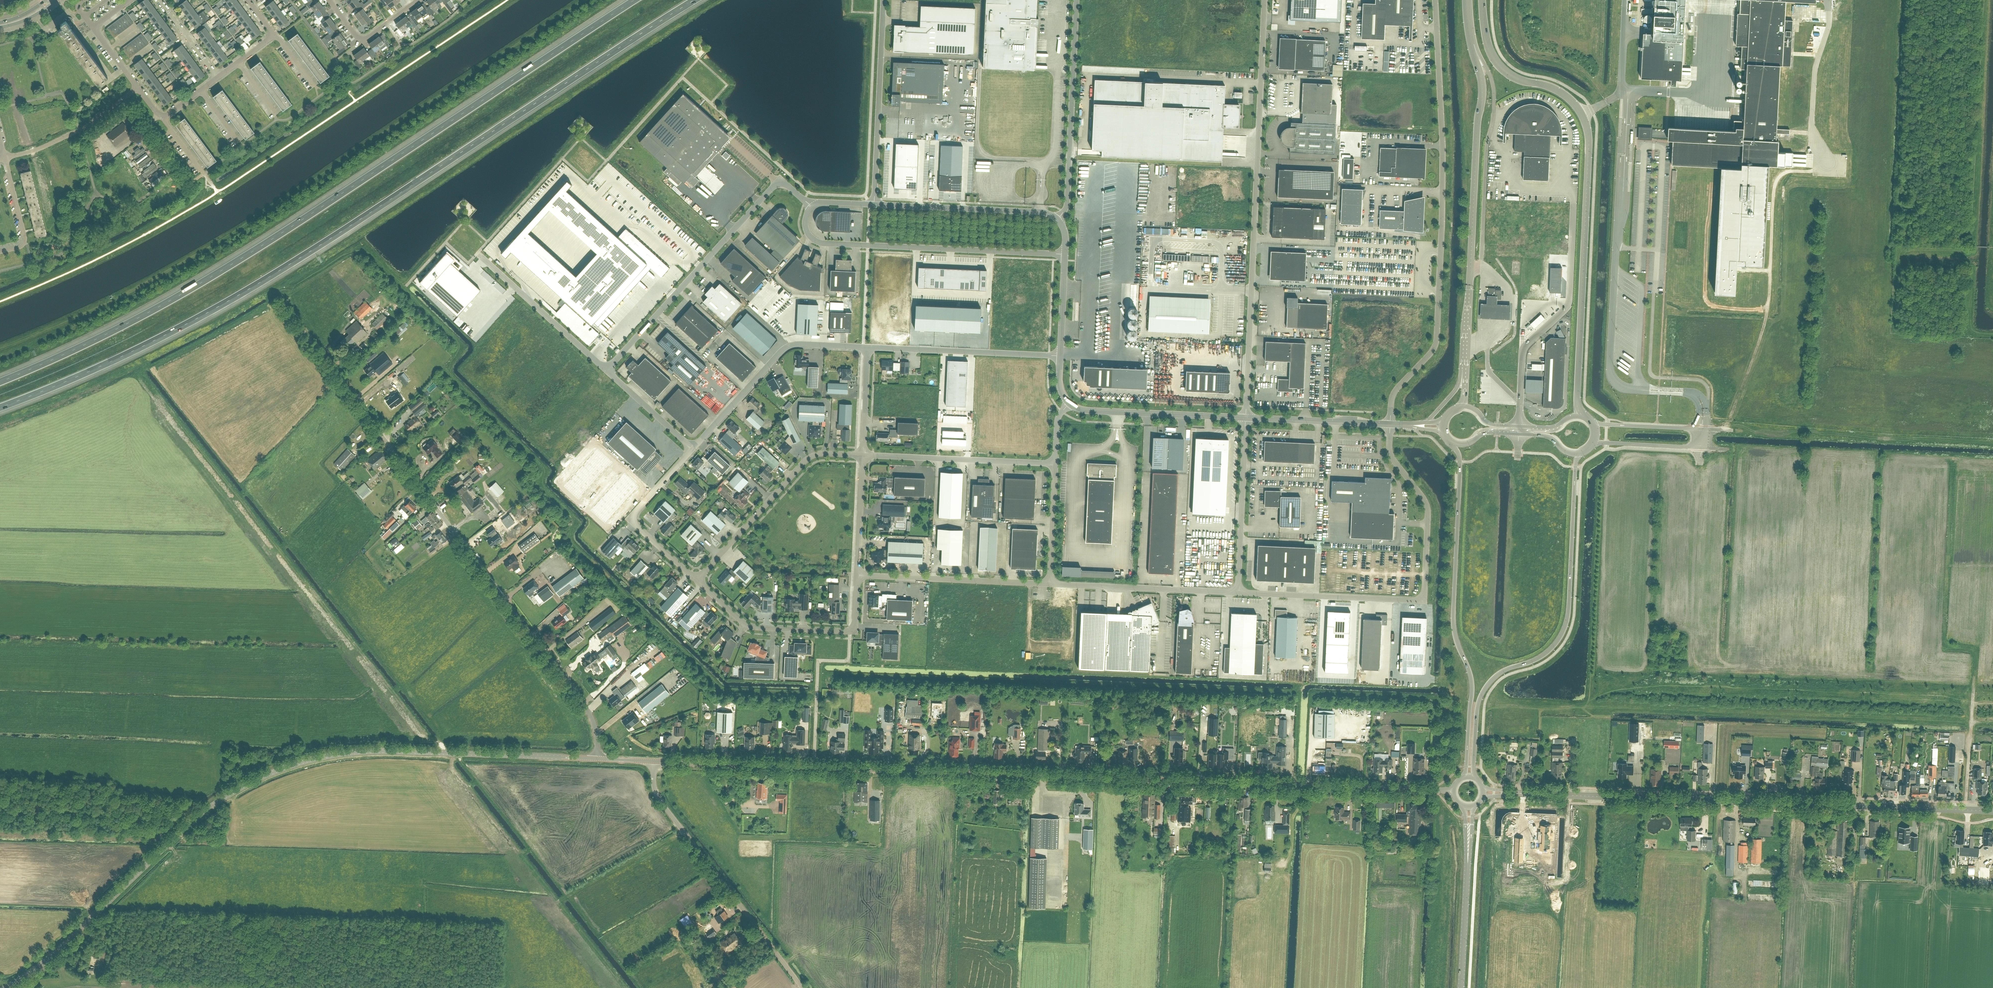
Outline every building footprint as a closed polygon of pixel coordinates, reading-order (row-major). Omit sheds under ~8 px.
[(148,0),(144,0),(139,4),(143,9),(151,3),(148,0)] [(183,11),(190,5),(187,0),(186,0),(179,6),(183,11)] [(231,8),(238,2),(236,0),(231,0),(227,3),(231,8)] [(364,4),(362,1),(360,3),(358,0),(353,0),(348,4),(352,9),(355,7),(357,9),(364,4)] [(395,4),(392,0),(385,0),(384,0),(380,0),(385,7),(387,5),(390,8),(395,4)] [(437,5),(433,0),(428,0),(426,1),(429,6),(427,7),(432,14),(435,12),(432,9),(437,5)] [(445,0),(433,0),(437,5),(440,8),(442,7),(439,3),(442,1),(445,5),(447,3),(445,0)] [(983,67),(1033,70),(1035,26),(1038,26),(1038,18),(1036,18),(1037,0),(986,0),(983,67)] [(1290,20),(1340,22),(1341,0),(1291,0),(1290,20)] [(1362,39),(1385,40),(1386,20),(1405,21),(1407,20),(1408,20),(1409,19),(1410,18),(1411,17),(1411,15),(1412,0),(1376,0),(1376,4),(1363,3),(1362,39)] [(1653,34),(1643,34),(1641,79),(1671,80),(1670,86),(1676,86),(1677,81),(1682,81),(1686,0),(1655,0),(1653,34)] [(1793,21),(1785,20),(1786,1),(1816,3),(1816,0),(1740,0),(1740,14),(1750,14),(1748,46),(1742,46),(1741,57),(1747,57),(1744,121),(1734,120),(1733,131),(1674,128),(1668,128),(1668,140),(1673,140),(1672,165),(1721,168),(1715,293),(1735,294),(1737,264),(1764,265),(1769,166),(1777,166),(1779,141),(1776,141),(1776,133),(1789,134),(1789,129),(1777,129),(1780,66),(1782,66),(1790,67),(1793,21)] [(265,7),(269,12),(277,6),(273,1),(267,5),(265,7)] [(315,4),(313,2),(306,7),(305,8),(306,10),(308,9),(311,7),(314,12),(315,12),(322,7),(319,1),(315,4)] [(234,13),(242,8),(238,2),(231,8),(234,13)] [(143,9),(147,14),(154,8),(151,3),(143,9)] [(364,4),(357,9),(359,11),(354,15),(358,20),(366,14),(363,9),(366,7),(364,4)] [(194,10),(190,5),(183,11),(186,16),(194,10)] [(429,16),(432,14),(427,7),(424,9),(421,5),(416,9),(422,17),(427,13),(429,16)] [(281,11),(277,6),(269,12),(273,17),(281,11)] [(920,21),(920,27),(895,26),(894,51),(959,54),(973,55),(975,8),(921,6),(920,21)] [(317,23),(324,18),(322,15),(326,12),(322,7),(315,12),(314,12),(311,14),(313,17),(316,15),(318,17),(315,20),(314,22),(315,24),(317,23)] [(147,14),(150,19),(158,13),(154,8),(147,14)] [(234,13),(238,18),(246,13),(242,8),(234,13)] [(417,20),(422,17),(416,9),(411,13),(414,17),(412,19),(417,25),(419,28),(421,26),(419,24),(419,23),(417,20)] [(198,15),(194,10),(186,16),(190,21),(198,15)] [(194,26),(199,22),(200,24),(209,18),(203,11),(198,15),(190,21),(194,26)] [(285,16),(281,11),(273,17),(277,22),(285,16)] [(370,19),(368,16),(371,14),(369,11),(366,14),(358,20),(362,25),(365,23),(367,25),(374,20),(372,18),(370,19)] [(150,19),(154,24),(162,18),(158,13),(150,19)] [(238,18),(242,23),(250,18),(246,13),(238,18)] [(288,21),(285,16),(277,22),(281,27),(288,21)] [(414,27),(417,25),(412,19),(409,21),(406,16),(401,20),(408,30),(410,29),(409,26),(412,24),(414,27)] [(326,20),(324,18),(317,23),(319,25),(321,23),(325,28),(333,22),(329,17),(326,20)] [(58,31),(60,34),(98,84),(107,77),(70,27),(71,25),(72,24),(72,22),(71,21),(72,19),(70,20),(69,18),(66,21),(61,24),(63,27),(58,31)] [(154,24),(158,29),(166,23),(162,18),(154,24)] [(242,23),(246,28),(254,23),(250,18),(242,23)] [(406,32),(408,30),(401,20),(395,24),(399,28),(396,30),(401,37),(404,35),(401,32),(404,29),(406,32)] [(337,28),(333,22),(325,28),(323,29),(325,32),(327,30),(329,33),(324,37),(326,40),(334,33),(333,31),(337,28)] [(162,34),(170,28),(166,23),(158,29),(162,34)] [(250,34),(257,28),(254,23),(246,28),(250,34)] [(197,33),(201,38),(209,33),(205,27),(201,30),(197,33)] [(166,39),(173,33),(170,28),(162,34),(166,39)] [(250,34),(253,39),(261,33),(257,28),(250,34)] [(173,33),(166,39),(169,44),(177,39),(173,33)] [(212,38),(209,33),(201,38),(205,43),(212,38)] [(288,40),(299,55),(308,47),(298,33),(288,40)] [(334,45),(344,38),(340,33),(336,36),(334,33),(326,40),(328,42),(332,39),(334,42),(332,43),(334,45)] [(374,40),(380,48),(385,44),(387,48),(390,46),(385,39),(382,41),(379,36),(374,40)] [(216,43),(212,38),(205,43),(208,48),(216,43)] [(348,44),(344,38),(334,45),(332,46),(334,49),(337,46),(340,49),(336,52),(338,54),(345,49),(343,47),(348,44)] [(1325,41),(1280,38),(1278,69),(1294,69),(1324,71),(1325,41)] [(375,52),(380,48),(374,40),(369,44),(372,48),(369,50),(374,57),(377,55),(375,52)] [(220,48),(216,43),(208,48),(212,54),(220,48)] [(174,51),(178,56),(186,50),(182,45),(174,51)] [(309,69),(319,61),(308,47),(299,55),(309,69)] [(212,54),(216,59),(224,53),(220,48),(212,54)] [(372,59),(374,57),(369,50),(367,52),(364,48),(359,51),(364,59),(369,56),(372,59)] [(189,55),(186,50),(178,56),(182,61),(189,55)] [(359,63),(364,59),(359,51),(353,55),(357,60),(354,62),(359,68),(362,66),(359,63)] [(228,58),(224,53),(216,59),(220,64),(228,58)] [(182,61),(186,66),(193,60),(189,55),(182,61)] [(146,64),(142,59),(134,65),(138,70),(146,64)] [(186,66),(189,71),(197,65),(193,60),(186,66)] [(260,61),(254,65),(250,68),(261,83),(271,75),(260,61)] [(309,69),(320,83),(329,76),(319,61),(309,69)] [(944,64),(893,62),(893,63),(894,63),(892,105),(900,106),(900,99),(942,100),(943,65),(944,65),(944,64)] [(1332,75),(1343,75),(1343,63),(1332,63),(1332,75)] [(150,69),(146,64),(138,70),(142,75),(150,69)] [(189,71),(193,76),(201,70),(197,65),(189,71)] [(153,74),(150,69),(142,75),(146,80),(153,74)] [(193,76),(197,81),(205,75),(201,70),(193,76)] [(1158,80),(1158,72),(1148,72),(1148,76),(1151,76),(1151,80),(1158,80)] [(157,79),(153,74),(146,80),(149,85),(157,79)] [(272,97),(281,90),(271,75),(261,83),(272,97)] [(161,84),(157,79),(149,85),(153,90),(161,84)] [(1095,80),(1091,150),(1101,150),(1101,156),(1222,162),(1223,127),(1238,127),(1239,118),(1241,118),(1241,119),(1242,114),(1241,114),(1241,115),(1239,115),(1239,105),(1224,105),(1225,86),(1095,80)] [(1332,84),(1302,83),(1301,113),(1331,114),(1332,84)] [(153,90),(157,95),(165,89),(161,84),(153,90)] [(168,94),(165,89),(157,95),(161,100),(168,94)] [(213,97),(223,111),(233,104),(222,89),(213,97)] [(272,97),(282,111),(292,104),(281,90),(272,97)] [(161,100),(165,105),(172,99),(168,94),(161,100)] [(651,130),(639,143),(668,169),(664,173),(667,175),(668,176),(672,172),(684,184),(686,182),(693,188),(700,181),(693,175),(713,152),(716,154),(722,148),(721,147),(724,144),(722,142),(727,137),(722,132),(724,131),(719,126),(685,96),(652,131),(651,130)] [(234,125),(244,118),(233,104),(223,111),(234,125)] [(1506,127),(1505,132),(1515,132),(1514,151),(1524,152),(1523,180),(1549,181),(1551,134),(1560,134),(1561,134),(1560,129),(1559,124),(1558,120),(1555,116),(1552,112),(1548,109),(1544,107),(1539,106),(1534,105),(1529,105),(1525,106),(1520,108),(1516,111),(1515,110),(1512,113),(1513,114),(1510,118),(1507,122),(1506,127)] [(175,125),(186,139),(195,132),(185,118),(175,125)] [(234,125),(244,139),(254,132),(244,118),(234,125)] [(107,135),(111,141),(115,146),(131,134),(123,122),(111,132),(107,135)] [(1280,139),(1281,140),(1281,141),(1282,142),(1282,143),(1283,144),(1284,145),(1285,145),(1286,146),(1287,146),(1288,146),(1288,147),(1289,147),(1289,152),(1334,154),(1335,124),(1290,122),(1290,128),(1289,128),(1288,128),(1287,128),(1286,129),(1285,129),(1284,130),(1283,130),(1283,131),(1282,132),(1281,133),(1281,134),(1281,135),(1280,135),(1280,136),(1280,137),(1280,138),(1280,139)] [(1650,138),(1650,129),(1640,129),(1640,137),(1650,138)] [(186,139),(196,153),(206,146),(195,132),(186,139)] [(919,144),(896,143),(894,188),(917,189),(919,144)] [(196,153),(207,167),(217,160),(206,146),(196,153)] [(962,176),(961,176),(963,147),(941,146),(940,175),(939,190),(961,191),(962,176)] [(130,158),(132,161),(145,151),(143,148),(141,150),(138,147),(134,150),(136,153),(130,158)] [(1397,147),(1397,148),(1381,148),(1379,176),(1419,178),(1425,178),(1426,149),(1402,148),(1397,147)] [(1353,179),(1354,159),(1344,158),(1343,178),(1353,179)] [(134,164),(138,169),(145,163),(143,160),(141,162),(140,160),(134,164)] [(142,172),(146,178),(158,169),(154,163),(142,172)] [(1332,199),(1334,172),(1278,169),(1277,197),(1332,199)] [(20,173),(22,180),(24,189),(35,187),(31,170),(25,172),(23,172),(20,173)] [(165,177),(161,171),(150,179),(152,182),(151,183),(153,186),(165,177)] [(576,276),(529,233),(536,225),(531,221),(502,254),(506,258),(512,252),(592,325),(647,264),(661,277),(670,268),(631,232),(628,234),(633,239),(630,242),(626,238),(622,241),(567,191),(572,185),(568,181),(538,214),(542,218),(550,210),(598,253),(576,276)] [(24,189),(26,196),(28,205),(39,203),(35,187),(24,189)] [(1363,189),(1343,188),(1341,224),(1361,225),(1363,189)] [(1405,211),(1380,210),(1380,228),(1421,230),(1422,199),(1406,201),(1405,211)] [(28,205),(30,212),(32,221),(43,219),(39,203),(28,205)] [(1273,206),(1271,237),(1282,237),(1324,239),(1325,209),(1273,206)] [(757,233),(775,249),(770,254),(752,238),(745,246),(772,270),(798,241),(780,225),(786,218),(788,215),(788,212),(786,209),(783,208),(780,208),(778,209),(778,210),(769,219),(764,224),(757,233)] [(824,231),(825,231),(850,232),(851,212),(826,211),(825,211),(824,211),(823,211),(822,211),(822,212),(821,212),(820,213),(819,213),(819,214),(818,214),(817,215),(817,216),(816,217),(816,218),(816,219),(816,220),(816,221),(816,222),(816,223),(816,224),(816,225),(817,226),(817,227),(818,227),(818,228),(819,229),(820,229),(821,230),(822,230),(823,231),(824,231)] [(32,221),(34,228),(36,237),(39,237),(41,237),(41,236),(47,235),(43,219),(32,221)] [(238,258),(251,252),(249,247),(236,253),(238,258)] [(734,282),(743,290),(760,272),(734,248),(721,263),(735,276),(732,280),(734,282)] [(798,257),(780,277),(789,285),(800,290),(820,291),(821,267),(818,265),(822,256),(816,253),(812,263),(807,261),(811,251),(805,249),(801,258),(798,257)] [(1280,280),(1304,281),(1306,253),(1280,252),(1280,250),(1271,250),(1270,265),(1275,266),(1274,279),(1280,280)] [(419,282),(456,316),(480,290),(450,263),(454,259),(446,252),(419,282)] [(851,271),(852,260),(836,259),(835,270),(831,270),(830,290),(855,291),(856,271),(851,271)] [(919,267),(918,287),(986,290),(987,270),(919,267)] [(1550,267),(1549,292),(1561,293),(1562,268),(1550,267)] [(712,286),(705,294),(708,296),(703,302),(725,322),(742,303),(720,283),(715,288),(712,286)] [(1332,295),(1332,286),(1316,286),(1316,294),(1332,295)] [(1501,291),(1501,289),(1489,288),(1488,296),(1488,298),(1501,299),(1501,291)] [(1485,304),(1481,303),(1481,318),(1484,318),(1506,320),(1511,320),(1512,305),(1507,305),(1498,305),(1498,296),(1488,296),(1488,304),(1485,304)] [(1326,329),(1327,304),(1297,303),(1297,298),(1286,297),(1286,307),(1287,307),(1286,327),(1326,329)] [(365,301),(353,312),(360,319),(372,308),(365,301)] [(1210,303),(1149,301),(1148,331),(1208,334),(1210,303)] [(817,335),(818,305),(798,304),(797,334),(817,335)] [(981,308),(916,305),(915,329),(980,332),(981,308)] [(692,306),(684,315),(710,339),(718,330),(693,307),(693,306),(692,306)] [(1128,312),(1127,313),(1128,314),(1128,315),(1129,316),(1130,317),(1131,317),(1132,318),(1133,317),(1134,317),(1135,317),(1136,316),(1137,315),(1137,314),(1137,313),(1137,312),(1137,311),(1137,310),(1136,309),(1135,309),(1135,308),(1134,308),(1133,308),(1132,308),(1131,308),(1130,308),(1129,309),(1128,310),(1128,311),(1128,312)] [(851,333),(852,313),(831,312),(830,332),(848,333),(851,333)] [(377,330),(388,319),(382,313),(371,324),(377,330)] [(733,328),(763,356),(777,340),(747,313),(733,328)] [(702,347),(710,339),(684,315),(676,324),(676,325),(677,324),(702,347)] [(1127,323),(1127,324),(1127,325),(1128,326),(1128,327),(1129,328),(1130,328),(1131,328),(1132,329),(1133,328),(1134,328),(1135,328),(1136,327),(1136,326),(1137,325),(1137,324),(1137,323),(1137,322),(1136,321),(1136,320),(1135,320),(1134,319),(1133,319),(1132,319),(1131,319),(1130,319),(1129,320),(1128,320),(1128,321),(1127,322),(1127,323)] [(356,321),(346,331),(349,334),(341,341),(346,348),(355,341),(356,343),(367,333),(356,321)] [(1127,334),(1126,335),(1127,336),(1127,337),(1128,338),(1129,339),(1130,339),(1131,339),(1131,340),(1132,339),(1133,339),(1134,339),(1135,338),(1136,337),(1136,336),(1136,335),(1136,334),(1136,333),(1136,332),(1135,331),(1134,330),(1133,330),(1132,330),(1131,330),(1130,330),(1129,330),(1128,331),(1127,332),(1127,333),(1127,334)] [(690,385),(706,366),(704,364),(668,332),(658,343),(669,354),(666,357),(673,364),(670,367),(690,385)] [(1546,342),(1543,407),(1556,408),(1557,408),(1558,407),(1560,407),(1561,406),(1562,405),(1562,404),(1563,402),(1563,401),(1565,353),(1566,353),(1567,347),(1566,347),(1566,338),(1563,338),(1551,337),(1549,339),(1546,342)] [(1264,360),(1289,361),(1290,342),(1265,341),(1264,360)] [(1290,342),(1289,361),(1289,379),(1278,379),(1277,387),(1278,387),(1277,391),(1292,391),(1293,388),(1303,388),(1305,343),(1290,342)] [(730,343),(723,350),(728,355),(735,348),(730,343)] [(728,355),(734,360),(741,353),(735,348),(728,355)] [(373,350),(364,358),(368,362),(377,354),(375,352),(373,350)] [(722,363),(728,355),(723,350),(716,358),(722,363)] [(379,356),(370,364),(371,365),(364,370),(370,376),(376,371),(379,375),(392,363),(383,353),(379,356)] [(756,366),(741,353),(734,360),(749,374),(756,366)] [(734,360),(728,355),(722,363),(727,368),(734,360)] [(812,387),(818,387),(819,367),(809,366),(809,359),(803,359),(803,355),(795,355),(795,366),(802,367),(802,368),(808,368),(808,387),(812,387)] [(632,379),(643,389),(660,371),(645,357),(639,365),(633,360),(626,367),(632,372),(629,376),(632,379)] [(742,381),(749,374),(734,360),(727,368),(742,381)] [(882,361),(882,369),(887,369),(887,370),(893,370),(900,371),(900,373),(908,373),(908,371),(909,362),(901,362),(901,363),(893,363),(893,360),(889,360),(889,361),(882,361)] [(966,407),(968,361),(948,360),(946,406),(966,407)] [(1084,375),(1083,381),(1086,381),(1086,383),(1086,384),(1087,385),(1089,385),(1089,386),(1094,387),(1094,386),(1146,389),(1147,369),(1084,366),(1084,375)] [(840,374),(843,374),(842,378),(840,378),(840,383),(828,383),(827,393),(847,394),(848,384),(847,384),(847,379),(850,379),(850,376),(851,376),(851,373),(851,371),(852,368),(847,368),(847,369),(843,369),(840,369),(839,369),(838,371),(838,372),(839,373),(840,374)] [(660,371),(643,389),(655,399),(671,381),(660,371)] [(1186,371),(1185,391),(1219,392),(1227,393),(1227,392),(1228,393),(1229,391),(1229,390),(1230,382),(1230,373),(1186,371)] [(404,373),(398,377),(405,386),(408,383),(407,382),(404,378),(406,376),(404,373)] [(783,376),(776,380),(774,377),(767,381),(773,391),(778,388),(782,395),(791,390),(783,376)] [(679,388),(662,406),(692,433),(709,415),(679,388)] [(389,398),(386,401),(391,408),(394,405),(395,406),(403,400),(397,391),(388,397),(389,398)] [(414,413),(415,415),(417,414),(426,406),(420,398),(409,407),(414,413)] [(755,410),(746,419),(758,429),(764,422),(756,414),(759,410),(757,408),(760,404),(753,398),(748,403),(755,410)] [(837,429),(842,430),(842,429),(849,429),(849,424),(851,425),(852,404),(840,403),(839,410),(839,412),(839,424),(837,424),(837,429)] [(799,405),(799,420),(813,421),(813,425),(810,425),(809,436),(820,437),(820,426),(819,426),(819,421),(824,421),(825,406),(799,405)] [(419,416),(417,414),(415,415),(414,413),(413,414),(415,416),(411,419),(404,425),(410,432),(413,429),(415,432),(423,426),(421,423),(417,418),(419,416)] [(967,416),(943,415),(943,422),(967,423),(967,416)] [(785,441),(778,448),(785,454),(788,451),(792,447),(790,445),(793,442),(793,443),(800,440),(789,417),(782,420),(790,436),(785,441)] [(646,475),(663,457),(655,450),(657,448),(627,421),(608,442),(638,469),(639,468),(646,475)] [(731,421),(727,426),(730,429),(726,433),(718,441),(735,455),(740,449),(742,447),(733,439),(736,435),(735,433),(739,428),(731,421)] [(898,422),(898,430),(890,429),(890,433),(877,433),(877,440),(882,441),(888,441),(888,437),(897,437),(897,434),(913,434),(918,435),(918,423),(898,422)] [(963,431),(943,430),(942,444),(966,446),(966,435),(963,435),(963,431)] [(459,444),(464,439),(457,431),(452,436),(459,444)] [(1168,448),(1168,438),(1153,437),(1153,447),(1168,448)] [(1168,448),(1167,458),(1167,468),(1182,469),(1184,439),(1168,438),(1168,448)] [(1228,439),(1195,438),(1192,513),(1225,514),(1228,439)] [(423,445),(423,446),(422,447),(428,454),(431,451),(437,458),(442,453),(437,447),(437,446),(432,439),(427,443),(426,443),(423,445)] [(1314,463),(1314,443),(1264,441),(1263,461),(1314,463)] [(763,447),(757,453),(769,464),(765,469),(760,474),(767,481),(769,480),(770,480),(772,479),(772,478),(771,477),(773,476),(770,473),(774,468),(775,468),(779,462),(763,447)] [(1153,447),(1152,457),(1167,458),(1168,448),(1153,447)] [(348,448),(334,463),(341,470),(355,455),(348,448)] [(613,462),(598,448),(564,486),(579,499),(613,462)] [(376,452),(367,460),(374,469),(388,459),(381,450),(377,453),(376,452)] [(698,457),(692,464),(697,469),(700,465),(702,467),(704,465),(707,468),(711,464),(722,474),(731,465),(715,451),(707,460),(703,456),(701,459),(698,457)] [(459,454),(453,460),(457,463),(460,460),(462,457),(459,454)] [(1167,468),(1167,458),(1152,457),(1152,467),(1167,468)] [(1087,500),(1113,501),(1114,477),(1116,477),(1116,464),(1087,463),(1087,475),(1088,475),(1087,500)] [(474,468),(476,470),(469,476),(472,479),(479,473),(483,470),(479,464),(474,468)] [(743,507),(748,502),(745,499),(749,495),(744,490),(743,491),(741,489),(748,481),(738,472),(729,482),(739,491),(740,491),(742,493),(740,495),(740,494),(735,500),(737,502),(737,504),(739,505),(740,505),(743,507)] [(963,473),(941,472),(939,517),(961,518),(963,473)] [(1152,483),(1167,483),(1168,473),(1152,472),(1152,483)] [(624,473),(591,510),(606,524),(639,486),(624,473)] [(1178,474),(1168,473),(1167,483),(1177,484),(1178,474)] [(465,484),(472,479),(468,475),(462,480),(458,476),(449,482),(454,488),(463,482),(465,484)] [(474,484),(481,478),(478,475),(472,480),(474,484)] [(680,477),(675,483),(676,484),(676,485),(677,486),(678,486),(682,490),(681,491),(685,494),(689,491),(694,496),(698,499),(701,496),(705,492),(694,482),(687,489),(685,487),(688,484),(680,477)] [(874,488),(874,492),(878,492),(878,491),(886,492),(886,486),(894,486),(894,495),(897,495),(924,496),(925,478),(895,477),(894,479),(888,479),(886,479),(886,478),(880,477),(880,482),(878,483),(875,483),(875,488),(874,488)] [(1005,477),(1004,498),(1034,499),(1035,479),(1005,477)] [(1366,477),(1365,482),(1332,480),(1331,501),(1352,502),(1351,537),(1393,539),(1394,513),(1389,513),(1391,483),(1393,478),(1366,477)] [(982,517),(984,479),(978,478),(978,484),(973,484),(971,516),(982,517)] [(989,485),(989,479),(984,479),(982,517),(993,517),(993,506),(994,485),(989,485)] [(496,481),(489,487),(497,496),(504,491),(496,481)] [(362,498),(371,490),(365,483),(357,491),(362,498)] [(1152,493),(1167,493),(1167,483),(1152,483),(1152,493)] [(1177,494),(1177,484),(1167,483),(1167,493),(1177,494)] [(468,488),(465,484),(463,486),(455,492),(458,496),(466,490),(468,488)] [(466,490),(458,496),(471,513),(484,504),(479,497),(474,501),(466,490)] [(1280,491),(1265,491),(1265,506),(1280,506),(1279,526),(1299,527),(1300,497),(1280,496),(1280,491)] [(1152,493),(1151,503),(1166,503),(1167,493),(1152,493)] [(1176,504),(1177,494),(1167,493),(1166,503),(1176,504)] [(1033,519),(1034,499),(1004,498),(1003,518),(1033,519)] [(404,506),(404,505),(401,508),(403,510),(405,509),(406,510),(413,504),(410,501),(404,506)] [(676,515),(673,512),(675,510),(665,501),(654,513),(664,522),(666,524),(661,530),(667,536),(674,527),(669,522),(676,515)] [(1151,513),(1166,513),(1166,503),(1151,503),(1151,513)] [(1166,513),(1176,514),(1176,504),(1166,503),(1166,513)] [(406,510),(404,512),(409,516),(412,513),(411,512),(416,507),(413,504),(406,510)] [(890,523),(890,522),(894,522),(895,521),(895,516),(904,516),(904,505),(883,504),(883,515),(884,515),(884,519),(879,519),(879,527),(884,527),(884,529),(889,530),(889,527),(890,527),(891,527),(891,526),(891,524),(891,523),(890,523)] [(1113,506),(1087,505),(1086,523),(1097,524),(1097,540),(1085,539),(1085,542),(1111,543),(1111,540),(1100,540),(1101,524),(1112,524),(1113,506)] [(686,512),(691,516),(695,511),(690,507),(686,512)] [(435,515),(432,510),(425,516),(426,517),(421,521),(423,524),(428,520),(435,515)] [(711,511),(702,520),(717,534),(726,524),(721,520),(722,519),(723,519),(725,517),(731,523),(736,517),(728,510),(725,513),(722,511),(718,515),(717,517),(711,511)] [(1151,513),(1150,523),(1165,523),(1166,513),(1151,513)] [(1176,524),(1176,514),(1166,513),(1165,523),(1176,524)] [(427,528),(431,524),(439,519),(435,515),(428,520),(430,523),(429,524),(428,523),(425,525),(427,528)] [(387,529),(396,520),(392,516),(383,525),(387,529)] [(506,526),(510,522),(505,516),(500,519),(506,526)] [(443,524),(439,519),(431,524),(436,529),(443,524)] [(417,530),(422,525),(417,520),(412,524),(417,530)] [(396,521),(389,528),(381,536),(384,539),(399,524),(396,521)] [(1165,533),(1165,523),(1150,523),(1150,533),(1165,533)] [(1175,534),(1176,524),(1165,523),(1165,533),(1175,534)] [(693,561),(694,560),(696,562),(699,559),(700,559),(702,557),(701,556),(704,553),(702,551),(705,548),(696,540),(702,534),(691,524),(681,535),(692,545),(691,546),(696,550),(690,556),(692,558),(691,559),(693,561)] [(493,527),(486,532),(491,538),(487,541),(492,547),(502,540),(493,527)] [(1011,568),(1036,569),(1036,556),(1037,535),(1038,529),(1012,528),(1011,568)] [(942,544),(962,545),(963,530),(938,529),(937,549),(942,549),(942,544)] [(438,540),(444,535),(441,531),(436,535),(435,534),(431,537),(433,539),(436,537),(438,540)] [(430,532),(424,536),(422,537),(424,540),(432,535),(430,532)] [(1150,533),(1149,543),(1164,543),(1165,533),(1150,533)] [(1175,544),(1175,534),(1165,533),(1164,543),(1175,544)] [(535,534),(519,546),(524,553),(540,540),(535,534)] [(438,540),(435,542),(432,544),(433,544),(435,547),(439,544),(438,543),(439,542),(441,544),(447,540),(444,535),(438,540)] [(395,537),(393,539),(389,542),(393,546),(399,541),(395,537)] [(628,543),(625,541),(621,545),(614,538),(602,551),(607,555),(610,558),(620,546),(623,549),(625,547),(631,553),(632,551),(634,553),(639,547),(631,540),(628,543)] [(871,553),(871,556),(872,556),(871,557),(874,558),(876,559),(875,562),(880,562),(880,559),(883,559),(883,558),(887,558),(887,561),(899,562),(922,563),(923,543),(888,541),(888,549),(885,549),(883,550),(883,551),(872,551),(872,553),(871,553)] [(1164,553),(1164,543),(1149,543),(1149,553),(1164,553)] [(1174,554),(1175,544),(1164,543),(1164,553),(1174,554)] [(942,544),(942,549),(941,564),(961,565),(962,545),(942,544)] [(1276,563),(1277,546),(1257,545),(1256,580),(1275,581),(1276,563)] [(1277,546),(1276,563),(1295,564),(1296,546),(1277,546)] [(1295,564),(1294,582),(1313,582),(1315,547),(1296,546),(1295,564)] [(1164,563),(1164,553),(1149,553),(1148,563),(1156,563),(1164,563)] [(1174,564),(1174,554),(1164,553),(1164,563),(1174,564)] [(504,563),(509,569),(512,567),(515,570),(519,567),(517,564),(519,562),(514,556),(510,559),(504,563)] [(641,560),(631,571),(638,578),(645,571),(653,578),(655,575),(656,576),(657,576),(658,574),(658,573),(660,570),(654,565),(651,569),(641,560)] [(723,574),(718,579),(724,585),(732,576),(734,578),(737,574),(746,582),(756,572),(743,561),(734,571),(731,569),(728,572),(726,570),(723,574)] [(1148,573),(1156,573),(1156,563),(1148,563),(1148,573)] [(1156,573),(1163,573),(1164,563),(1156,563),(1156,573)] [(1164,563),(1163,573),(1173,574),(1174,564),(1164,563)] [(1275,581),(1294,582),(1295,564),(1276,563),(1275,581)] [(559,575),(565,571),(560,564),(557,566),(559,569),(556,571),(559,575)] [(584,578),(576,568),(552,586),(560,596),(584,578)] [(666,611),(671,616),(688,597),(678,588),(674,592),(671,590),(678,582),(672,578),(665,585),(668,588),(666,591),(671,596),(661,607),(666,611)] [(534,594),(532,592),(539,587),(534,580),(527,585),(527,586),(523,588),(528,594),(530,597),(534,594)] [(839,585),(830,585),(829,604),(832,604),(832,613),(839,613),(839,601),(838,601),(839,590),(839,585)] [(544,602),(554,594),(548,586),(538,594),(544,602)] [(785,603),(785,607),(786,607),(786,610),(793,611),(794,607),(800,608),(800,609),(808,609),(808,600),(808,594),(800,594),(800,600),(794,600),(794,599),(786,599),(786,603),(785,603)] [(873,608),(879,608),(880,602),(882,602),(887,602),(887,619),(911,620),(912,600),(896,599),(896,594),(892,594),(887,594),(882,594),(882,596),(878,595),(870,595),(869,606),(873,606),(873,608)] [(748,595),(741,603),(747,608),(752,602),(756,607),(759,604),(760,605),(762,606),(762,611),(772,612),(773,600),(773,597),(763,596),(763,602),(761,601),(762,601),(755,595),(751,598),(748,595)] [(1106,619),(1104,669),(1149,671),(1151,625),(1159,621),(1151,602),(1138,608),(1136,609),(1132,610),(1132,611),(1130,612),(1130,611),(1128,612),(1128,613),(1107,612),(1106,619)] [(559,618),(553,623),(556,628),(563,623),(564,624),(567,621),(563,617),(570,611),(566,606),(564,604),(557,609),(562,615),(559,618)] [(688,630),(701,615),(705,618),(704,619),(705,620),(703,622),(703,623),(706,626),(708,626),(709,624),(710,625),(711,625),(717,617),(711,611),(709,614),(709,613),(707,613),(707,614),(705,612),(696,604),(679,622),(688,630)] [(612,607),(589,624),(594,631),(616,614),(612,607)] [(1277,618),(1275,656),(1295,657),(1297,617),(1286,617),(1287,610),(1275,609),(1275,618),(1277,618)] [(1177,622),(1176,642),(1175,672),(1191,673),(1193,623),(1192,623),(1191,623),(1191,611),(1179,610),(1179,622),(1177,622)] [(1106,619),(1107,612),(1081,611),(1078,668),(1104,669),(1106,619)] [(1351,612),(1327,611),(1324,672),(1348,673),(1351,612)] [(1231,612),(1229,652),(1224,652),(1223,672),(1262,674),(1263,644),(1255,643),(1256,614),(1231,612)] [(1364,618),(1362,669),(1380,669),(1382,624),(1387,624),(1387,614),(1377,614),(1376,619),(1364,618)] [(625,615),(608,628),(607,626),(598,633),(599,634),(597,635),(602,642),(613,634),(615,637),(632,625),(625,615)] [(1402,633),(1400,673),(1425,674),(1427,634),(1425,634),(1425,624),(1416,623),(1416,622),(1413,622),(1413,623),(1404,623),(1404,633),(1402,633)] [(722,627),(711,640),(714,643),(721,636),(727,641),(721,655),(730,659),(735,646),(736,642),(736,643),(737,642),(731,637),(734,634),(727,627),(725,629),(722,627)] [(578,643),(583,639),(578,631),(566,640),(571,647),(578,642),(578,643)] [(868,638),(868,640),(876,641),(875,645),(883,645),(882,658),(898,659),(899,634),(884,633),(884,634),(878,634),(878,633),(875,633),(871,632),(871,633),(868,632),(868,635),(868,638)] [(692,645),(696,648),(702,641),(698,637),(692,645)] [(754,644),(751,643),(750,645),(749,645),(748,646),(747,647),(748,649),(748,650),(751,651),(751,652),(751,653),(757,655),(755,658),(755,662),(744,662),(744,677),(774,678),(774,663),(768,663),(768,659),(764,658),(767,652),(763,650),(759,649),(760,646),(757,645),(758,644),(754,643),(754,644)] [(785,656),(784,671),(784,676),(797,677),(797,672),(797,671),(798,657),(795,657),(795,653),(811,653),(811,652),(811,651),(811,649),(811,648),(811,646),(806,646),(806,643),(795,643),(795,646),(790,645),(790,652),(793,653),(793,656),(785,656)] [(612,648),(607,651),(608,653),(611,656),(613,659),(618,656),(616,653),(612,648)] [(587,660),(582,663),(587,670),(592,666),(593,668),(594,668),(596,672),(600,669),(597,665),(598,665),(596,663),(601,660),(599,658),(602,656),(600,653),(597,655),(596,653),(591,657),(591,656),(586,659),(587,660)] [(644,678),(641,675),(661,660),(656,654),(632,673),(636,679),(637,679),(639,682),(644,678)] [(680,683),(686,679),(682,674),(676,678),(680,683)] [(662,684),(638,703),(646,713),(669,694),(662,684)] [(621,700),(625,697),(617,687),(612,691),(615,695),(609,700),(614,706),(621,700)] [(906,712),(905,712),(905,717),(923,718),(924,705),(918,705),(918,700),(908,699),(907,706),(906,706),(906,712)] [(933,703),(932,718),(942,718),(943,703),(933,703)] [(849,723),(850,716),(850,712),(844,711),(844,709),(840,709),(839,722),(843,723),(849,723)] [(732,712),(718,712),(717,732),(732,732),(732,712)] [(628,728),(632,726),(639,720),(633,713),(622,721),(627,727),(628,728)] [(1334,714),(1314,713),(1314,737),(1334,737),(1334,714)] [(970,715),(970,730),(980,730),(980,716),(970,715)] [(821,728),(827,729),(829,720),(824,718),(821,728)] [(1217,735),(1218,718),(1209,718),(1208,735),(1217,735)] [(760,733),(768,734),(773,734),(773,723),(760,722),(760,733)] [(1631,723),(1630,741),(1636,741),(1637,729),(1644,730),(1645,724),(1631,723)] [(1048,750),(1049,729),(1038,728),(1037,749),(1038,749),(1038,752),(1036,751),(1036,758),(1045,759),(1045,752),(1045,750),(1048,750)] [(783,739),(783,744),(784,744),(784,750),(792,751),(792,743),(796,743),(796,744),(804,745),(805,730),(797,729),(797,735),(784,735),(784,739),(783,739)] [(871,730),(865,730),(865,747),(869,747),(869,753),(878,754),(878,748),(883,748),(883,731),(878,731),(878,738),(871,737),(871,730)] [(839,733),(838,739),(836,738),(835,739),(835,741),(831,741),(831,752),(839,753),(839,750),(844,750),(845,734),(839,733)] [(706,734),(705,743),(706,743),(706,748),(713,748),(714,743),(714,741),(715,741),(715,734),(706,734)] [(920,734),(909,734),(909,748),(910,748),(909,754),(918,754),(918,747),(919,747),(920,734)] [(672,735),(664,735),(663,746),(671,746),(671,740),(672,740),(672,735)] [(745,737),(745,749),(754,749),(755,737),(745,737)] [(950,741),(949,749),(950,749),(950,755),(952,756),(953,756),(955,756),(958,756),(958,748),(959,748),(960,738),(953,737),(952,742),(950,741)] [(1006,751),(1006,745),(1003,744),(1003,743),(995,743),(994,757),(1002,757),(1003,750),(1006,751)] [(1698,750),(1703,750),(1702,762),(1712,763),(1713,744),(1703,743),(1703,744),(1698,744),(1698,750)] [(1407,744),(1407,753),(1415,754),(1416,744),(1407,744)] [(1554,761),(1554,757),(1562,758),(1563,745),(1552,745),(1552,757),(1552,761),(1554,761)] [(1073,753),(1073,756),(1074,757),(1075,757),(1075,761),(1084,762),(1084,753),(1090,753),(1091,746),(1079,746),(1079,749),(1075,748),(1075,752),(1073,753)] [(1277,756),(1273,756),(1273,755),(1268,755),(1268,753),(1259,753),(1258,759),(1262,760),(1262,767),(1266,768),(1266,769),(1267,769),(1267,768),(1272,768),(1272,764),(1276,764),(1285,764),(1285,747),(1277,746),(1277,756)] [(1127,757),(1127,759),(1129,759),(1129,760),(1137,760),(1137,748),(1129,748),(1129,757),(1127,757)] [(1182,748),(1174,748),(1174,755),(1173,755),(1173,758),(1174,758),(1174,763),(1182,763),(1182,757),(1185,757),(1185,751),(1182,751),(1182,748)] [(1325,758),(1325,761),(1325,764),(1325,773),(1335,773),(1335,766),(1335,765),(1334,764),(1333,764),(1332,765),(1332,766),(1330,766),(1330,761),(1331,751),(1331,749),(1326,749),(1326,751),(1325,751),(1325,752),(1325,758)] [(1860,750),(1852,750),(1851,761),(1859,761),(1860,750)] [(1127,757),(1127,751),(1118,751),(1118,754),(1117,754),(1112,754),(1112,760),(1117,760),(1117,759),(1118,759),(1118,765),(1127,765),(1127,759),(1127,757)] [(1216,766),(1217,754),(1217,751),(1214,751),(1213,754),(1209,753),(1208,766),(1216,767),(1216,766)] [(1217,754),(1216,766),(1223,766),(1224,758),(1228,759),(1228,753),(1228,751),(1222,751),(1222,754),(1217,754)] [(1928,777),(1936,777),(1936,765),(1937,765),(1937,757),(1932,757),(1932,764),(1928,764),(1928,777)] [(1414,758),(1414,773),(1424,773),(1425,772),(1426,772),(1426,771),(1426,770),(1425,770),(1425,769),(1424,769),(1424,758),(1414,758)] [(1813,786),(1815,786),(1815,789),(1822,789),(1822,786),(1825,786),(1826,779),(1822,779),(1823,773),(1816,772),(1817,766),(1827,767),(1828,759),(1811,758),(1810,773),(1814,773),(1814,772),(1816,773),(1815,781),(1813,781),(1812,782),(1812,785),(1813,786)] [(1373,768),(1372,768),(1372,769),(1372,770),(1373,770),(1373,771),(1374,771),(1374,772),(1382,772),(1383,767),(1392,767),(1392,759),(1374,759),(1374,767),(1373,768)] [(1563,771),(1563,762),(1552,762),(1552,771),(1552,779),(1561,779),(1561,771),(1563,771)] [(1707,779),(1707,778),(1709,778),(1710,773),(1707,773),(1707,769),(1702,768),(1702,762),(1698,762),(1698,768),(1697,783),(1706,783),(1706,779),(1707,779)] [(1617,765),(1617,769),(1618,769),(1618,777),(1626,777),(1626,774),(1629,774),(1633,774),(1633,766),(1627,766),(1627,764),(1618,763),(1618,765),(1617,765)] [(1314,772),(1325,773),(1325,764),(1320,764),(1320,766),(1314,765),(1314,772)] [(1507,772),(1506,780),(1514,780),(1514,776),(1515,776),(1516,765),(1507,764),(1507,771),(1507,772)] [(1745,765),(1733,765),(1733,773),(1735,773),(1735,777),(1742,777),(1742,773),(1745,773),(1745,765)] [(1678,774),(1679,767),(1669,766),(1669,774),(1678,774)] [(1760,778),(1763,778),(1763,771),(1764,771),(1764,767),(1755,766),(1755,778),(1756,778),(1757,779),(1759,779),(1760,778)] [(1909,772),(1909,768),(1905,768),(1905,771),(1903,771),(1902,784),(1899,784),(1899,793),(1905,794),(1906,785),(1909,785),(1909,772)] [(1987,790),(1987,782),(1980,781),(1980,778),(1981,778),(1981,768),(1974,768),(1974,778),(1978,778),(1977,781),(1976,789),(1978,789),(1977,794),(1985,794),(1985,790),(1987,790)] [(1660,769),(1651,769),(1650,785),(1660,785),(1660,769)] [(1843,780),(1843,782),(1843,787),(1851,788),(1851,783),(1852,783),(1852,780),(1853,770),(1843,769),(1842,780),(1843,780)] [(1884,792),(1890,793),(1890,780),(1890,778),(1887,778),(1887,776),(1882,775),(1881,782),(1881,786),(1884,786),(1884,792)] [(1946,798),(1946,786),(1946,782),(1942,782),(1942,780),(1940,780),(1940,782),(1939,782),(1938,786),(1938,796),(1946,796),(1946,798)] [(765,787),(766,783),(758,783),(757,790),(756,798),(766,799),(767,787),(765,787)] [(867,791),(867,783),(857,783),(857,787),(855,787),(855,790),(855,802),(867,802),(867,793),(866,793),(866,791),(867,791)] [(1920,783),(1920,786),(1919,796),(1927,797),(1928,785),(1925,785),(1925,783),(1920,783)] [(1919,796),(1920,786),(1912,785),(1911,796),(1919,796)] [(1946,786),(1946,798),(1953,798),(1954,785),(1950,785),(1950,786),(1946,786)] [(1021,799),(1022,790),(1001,788),(1001,797),(1021,799)] [(776,800),(780,800),(785,800),(785,807),(786,807),(787,795),(776,794),(776,800)] [(1154,804),(1154,794),(1144,794),(1143,802),(1142,817),(1159,818),(1160,805),(1154,804)] [(1195,802),(1196,796),(1192,796),(1181,796),(1180,807),(1177,807),(1177,821),(1190,821),(1190,807),(1188,807),(1188,803),(1191,803),(1191,802),(1195,802)] [(1238,810),(1242,810),(1242,807),(1247,807),(1248,802),(1247,802),(1247,797),(1239,797),(1239,802),(1238,802),(1238,810)] [(1376,797),(1376,806),(1394,806),(1395,798),(1376,797)] [(879,820),(879,800),(871,800),(870,815),(870,820),(875,820),(879,820)] [(1091,817),(1091,809),(1083,809),(1084,803),(1075,803),(1075,814),(1079,814),(1079,816),(1091,817)] [(1419,812),(1419,803),(1407,803),(1407,814),(1397,814),(1397,821),(1407,822),(1407,816),(1410,816),(1409,834),(1420,834),(1421,812),(1419,812)] [(863,820),(866,807),(856,805),(853,818),(863,820)] [(1266,809),(1265,809),(1265,820),(1274,820),(1275,811),(1274,811),(1274,805),(1266,805),(1266,809)] [(1335,811),(1335,815),(1336,815),(1336,819),(1343,820),(1343,819),(1350,819),(1350,812),(1344,812),(1344,807),(1343,807),(1343,806),(1340,806),(1339,807),(1336,807),(1336,811),(1335,811)] [(1059,818),(1043,818),(1031,817),(1030,847),(1058,848),(1059,818)] [(1748,825),(1755,825),(1755,817),(1743,817),(1743,825),(1744,825),(1744,828),(1748,828),(1748,825)] [(1680,830),(1687,830),(1687,840),(1695,840),(1695,830),(1691,830),(1691,827),(1692,818),(1687,818),(1680,818),(1680,826),(1680,830)] [(1723,841),(1734,842),(1735,820),(1724,820),(1723,841)] [(1849,820),(1837,820),(1837,831),(1828,831),(1827,855),(1848,856),(1849,829),(1848,829),(1849,820)] [(1870,821),(1870,837),(1879,837),(1879,821),(1870,821)] [(1543,847),(1542,853),(1548,853),(1549,841),(1548,841),(1548,837),(1549,837),(1549,836),(1552,836),(1552,837),(1553,837),(1553,832),(1549,831),(1549,826),(1545,825),(1545,829),(1544,829),(1544,827),(1541,827),(1541,831),(1538,831),(1539,831),(1539,841),(1543,841),(1543,844),(1542,844),(1542,847),(1543,847)] [(1908,843),(1909,828),(1899,827),(1899,842),(1908,843)] [(1092,849),(1093,829),(1084,829),(1083,849),(1092,849)] [(1968,856),(1969,848),(1963,847),(1963,843),(1964,831),(1956,830),(1956,831),(1955,831),(1954,835),(1956,835),(1955,843),(1959,843),(1959,847),(1958,855),(1968,856)] [(1983,845),(1992,845),(1992,843),(1992,837),(1992,832),(1984,832),(1983,845)] [(1751,862),(1761,863),(1761,839),(1751,839),(1751,862)] [(1747,845),(1747,842),(1741,842),(1741,845),(1739,845),(1738,862),(1749,862),(1749,860),(1747,860),(1747,845)] [(1726,867),(1726,875),(1733,876),(1734,867),(1734,845),(1726,844),(1726,867)] [(1979,848),(1969,848),(1968,856),(1979,857),(1979,848)] [(1030,857),(1029,908),(1045,908),(1046,858),(1030,857)] [(719,923),(729,916),(724,910),(715,917),(719,923)] [(717,934),(713,929),(706,934),(710,939),(717,934)] [(727,938),(726,937),(720,942),(728,952),(737,945),(741,942),(734,933),(727,938)] [(697,940),(695,936),(688,939),(690,943),(691,944),(697,940)]
